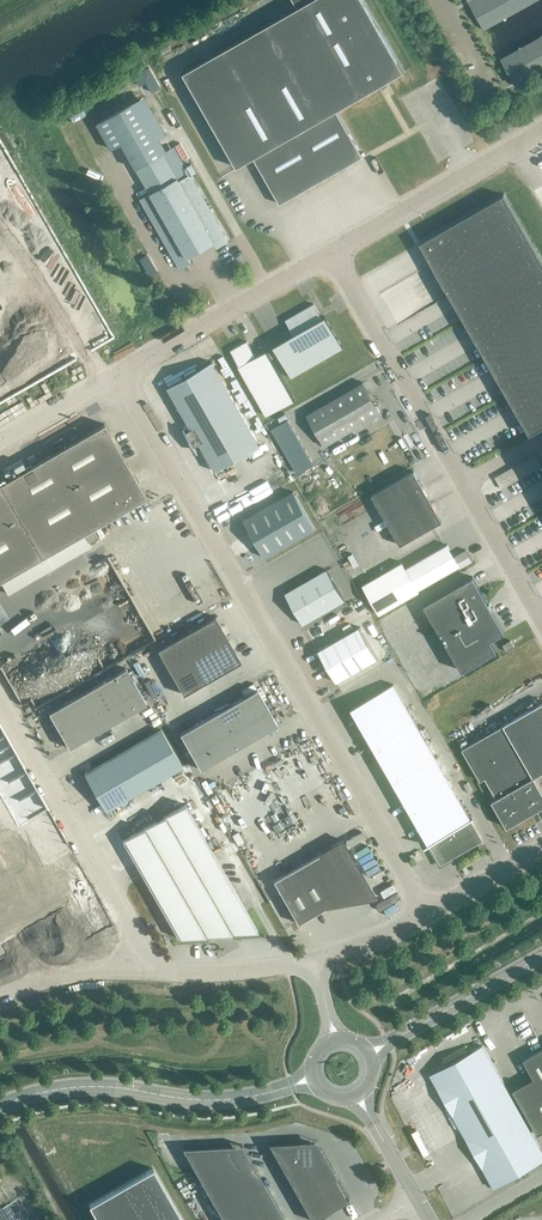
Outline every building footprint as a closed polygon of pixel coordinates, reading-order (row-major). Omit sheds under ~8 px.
[(297,7),(183,73),(237,167),(253,157),(280,203),(362,156),(336,110),(403,71),(363,0),(293,0),(297,7)] [(536,0),(467,0),(483,29),(536,0)] [(541,70),(541,35),(500,59),(515,85),(541,70)] [(454,114),(460,111),(451,92),(445,95),(454,114)] [(121,144),(150,193),(139,199),(179,269),(183,267),(184,269),(186,268),(185,265),(191,262),(187,256),(213,241),(217,248),(228,241),(174,146),(166,150),(159,138),(167,133),(145,96),(96,124),(111,149),(121,144)] [(503,195),(442,230),(419,243),(530,434),(541,427),(541,263),(503,195)] [(273,346),(278,355),(291,377),(343,347),(325,316),(322,318),(313,303),(285,320),(293,334),(273,346)] [(245,341),(230,350),(229,351),(238,366),(237,367),(266,416),(293,400),(264,351),(254,357),(245,341)] [(215,471),(260,445),(212,362),(167,387),(191,429),(185,432),(193,446),(199,443),(215,471)] [(334,398),(352,429),(381,413),(363,382),(334,398)] [(352,429),(334,398),(306,414),(324,446),(352,429)] [(249,412),(257,432),(264,429),(255,410),(249,412)] [(287,419),(272,428),(298,473),(313,464),(287,419)] [(104,424),(0,484),(0,580),(145,497),(104,424)] [(259,459),(278,450),(274,443),(255,452),(259,459)] [(315,447),(307,451),(313,462),(321,458),(315,447)] [(535,454),(510,468),(517,480),(541,465),(535,454)] [(413,470),(371,494),(400,545),(442,521),(413,470)] [(265,557),(315,529),(293,491),(243,520),(265,557)] [(223,497),(212,503),(219,519),(231,513),(223,497)] [(447,544),(405,568),(402,563),(362,586),(378,615),(419,592),(417,589),(459,565),(461,568),(473,561),(466,550),(454,556),(447,544)] [(345,600),(327,568),(285,592),(303,624),(345,600)] [(473,576),(424,605),(462,671),(496,651),(490,640),(505,632),(473,576)] [(241,661),(215,616),(157,649),(183,694),(241,661)] [(378,658),(361,628),(319,652),(336,682),(378,658)] [(506,651),(514,646),(510,640),(502,645),(506,651)] [(84,655),(77,659),(82,669),(89,665),(84,655)] [(146,704),(126,668),(48,712),(69,748),(146,704)] [(393,684),(351,708),(435,855),(436,854),(435,854),(437,853),(440,858),(445,859),(450,856),(451,858),(450,859),(483,840),(393,684)] [(277,725),(257,689),(180,733),(200,769),(277,725)] [(503,724),(504,725),(462,748),(480,780),(485,777),(496,797),(492,800),(507,827),(541,807),(541,791),(534,777),(541,772),(541,702),(503,724)] [(181,768),(160,731),(84,774),(105,811),(181,768)] [(122,840),(178,938),(258,930),(185,804),(122,840)] [(236,813),(225,818),(231,831),(242,826),(236,813)] [(273,880),(297,923),(339,899),(341,903),(372,898),(373,893),(342,840),(318,854),(273,880)] [(535,1139),(482,1045),(430,1074),(493,1187),(541,1160),(541,1151),(535,1139)] [(523,1059),(534,1078),(512,1090),(537,1134),(541,1131),(541,1049),(523,1059)] [(347,1200),(349,1199),(317,1140),(269,1143),(270,1145),(315,1143),(347,1200)] [(268,1143),(312,1219),(314,1219),(350,1200),(349,1199),(347,1200),(315,1143),(270,1145),(269,1143),(268,1143)] [(246,1153),(242,1145),(183,1148),(184,1150),(229,1148),(239,1165),(249,1159),(246,1153)] [(249,1159),(239,1165),(229,1148),(184,1150),(183,1148),(182,1148),(222,1219),(277,1219),(283,1217),(246,1153),(249,1159)] [(152,1168),(89,1204),(98,1219),(182,1219),(152,1168)]
